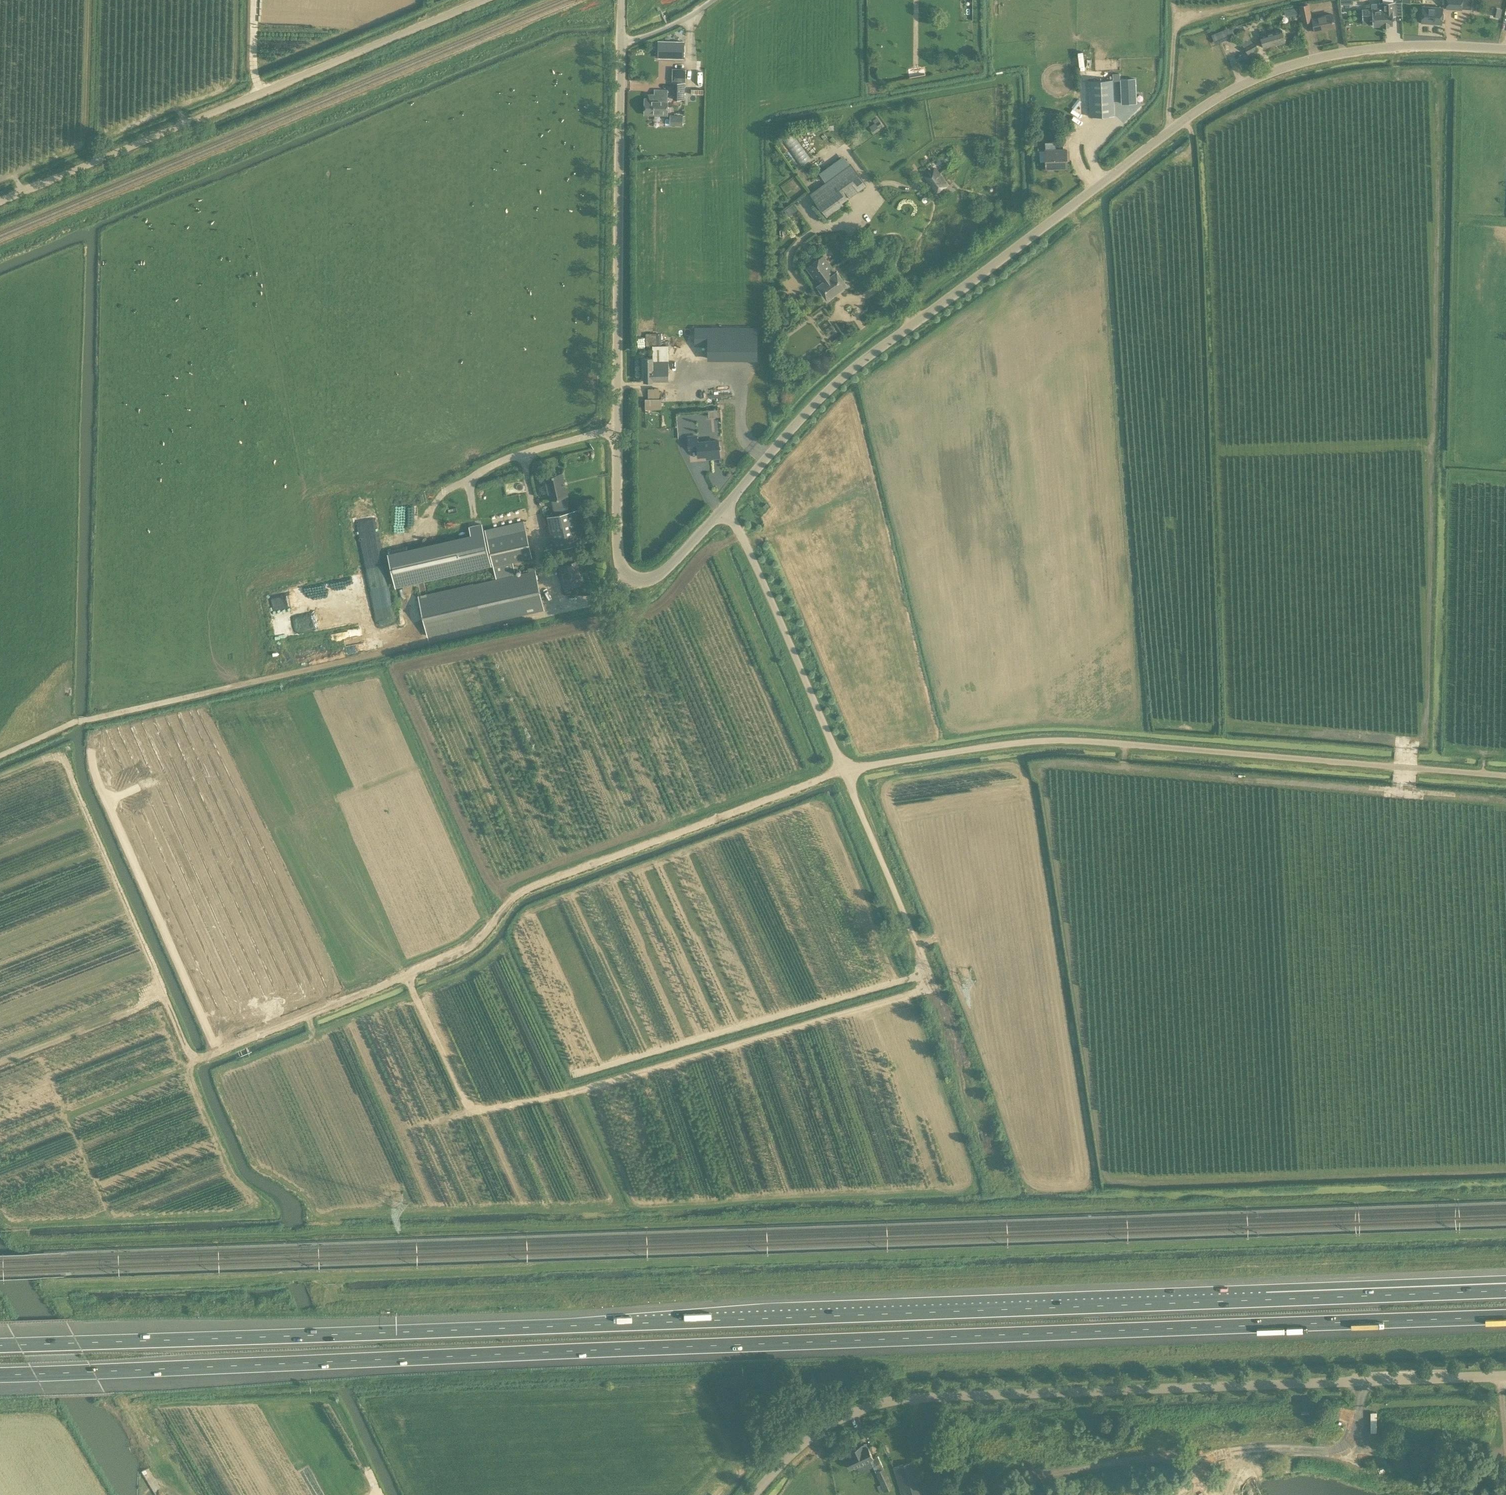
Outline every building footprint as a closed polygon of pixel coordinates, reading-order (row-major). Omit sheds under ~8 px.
[(1446,8),(1461,9),(1461,0),(1446,0),(1446,8)] [(1372,23),(1372,25),(1383,25),(1383,27),(1388,26),(1388,24),(1393,24),(1392,16),(1394,16),(1394,1),(1382,2),(1382,3),(1371,3),(1372,9),(1361,9),(1362,23),(1372,23)] [(1309,4),(1299,6),(1302,23),(1312,21),(1309,4)] [(1421,22),(1441,23),(1442,7),(1422,6),(1421,22)] [(1334,26),(1331,14),(1312,18),(1315,32),(1322,31),(1322,29),(1334,26)] [(1229,27),(1211,35),(1215,44),(1228,38),(1233,36),(1229,27)] [(1252,36),(1251,36),(1248,29),(1238,33),(1241,41),(1240,42),(1243,47),(1248,55),(1258,49),(1253,41),(1254,40),(1252,36)] [(1263,47),(1284,41),(1280,29),(1260,35),(1263,47)] [(659,41),(658,58),(685,58),(685,42),(659,41)] [(673,68),(673,81),(686,82),(686,69),(673,68)] [(1136,77),(1122,77),(1122,102),(1135,102),(1136,77)] [(1114,115),(1112,79),(1088,80),(1089,116),(1114,115)] [(673,99),(684,99),(684,82),(673,82),(673,99)] [(667,98),(667,90),(654,89),(654,93),(649,93),(649,98),(644,97),(643,114),(667,115),(667,98)] [(682,124),(682,114),(670,114),(670,124),(682,124)] [(879,126),(883,125),(880,117),(868,121),(869,124),(877,121),(879,126)] [(875,123),(870,127),(875,133),(879,130),(875,123)] [(793,132),(782,139),(800,166),(811,158),(793,132)] [(1045,169),(1067,168),(1066,149),(1045,150),(1045,169)] [(865,184),(850,164),(809,193),(826,216),(842,204),(841,202),(865,184)] [(937,192),(947,185),(935,168),(929,172),(925,176),(937,192)] [(816,284),(825,298),(845,284),(836,270),(834,272),(822,255),(806,266),(818,283),(816,284)] [(759,328),(697,328),(697,344),(711,344),(711,358),(759,358),(759,328)] [(668,380),(668,360),(668,345),(652,345),(652,357),(643,357),(643,381),(668,380)] [(648,388),(647,400),(661,400),(661,391),(658,391),(658,388),(648,388)] [(718,439),(697,441),(697,435),(687,435),(688,449),(697,449),(697,456),(711,455),(711,458),(719,457),(718,439)] [(552,499),(564,496),(566,496),(561,472),(560,472),(558,472),(555,472),(555,474),(545,476),(550,499),(552,499)] [(568,512),(564,496),(552,499),(555,514),(548,516),(555,548),(585,542),(578,509),(568,512)] [(418,596),(428,636),(472,626),(543,609),(535,570),(515,574),(512,562),(532,557),(525,530),(523,521),(484,530),(486,538),(496,579),(463,586),(418,596)] [(491,567),(484,533),(482,524),(469,527),(471,536),(387,555),(394,588),(491,567)] [(563,586),(582,582),(577,561),(573,562),(572,555),(561,558),(557,559),(558,565),(563,586)] [(860,1445),(849,1450),(851,1453),(846,1456),(851,1467),(872,1457),(867,1446),(862,1448),(860,1445)] [(926,1494),(915,1460),(893,1467),(901,1494),(926,1494)] [(881,1484),(877,1486),(880,1493),(893,1488),(884,1468),(875,1472),(881,1484)]
